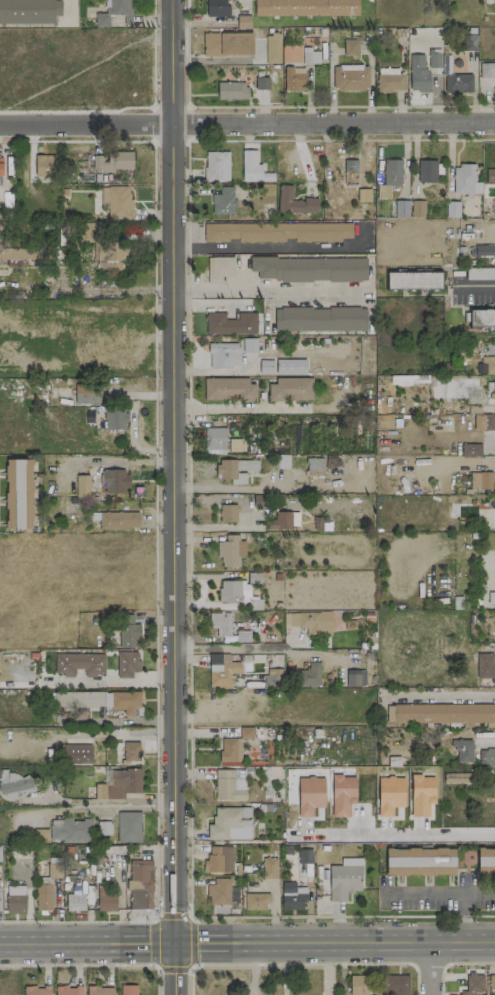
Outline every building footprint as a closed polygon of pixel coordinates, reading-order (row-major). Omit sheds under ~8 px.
[(53,23),(0,23),(0,0),(53,0),(53,23)] [(131,0),(104,0),(105,14),(95,14),(96,20),(104,20),(104,26),(109,26),(108,15),(124,15),(124,24),(132,24),(131,0)] [(227,17),(228,0),(206,0),(206,17),(227,17)] [(254,16),(254,0),(358,0),(357,15),(254,16)] [(252,33),(203,34),(203,55),(252,55),(252,33)] [(280,64),(280,35),(266,34),(265,64),(280,64)] [(476,51),(476,34),(461,34),(461,51),(476,51)] [(357,40),(344,39),(344,55),(357,56),(357,40)] [(319,49),(302,49),(302,64),(318,64),(319,49)] [(428,67),(440,68),(440,50),(428,50),(428,67)] [(410,92),(429,91),(429,70),(424,70),(423,55),(409,55),(410,92)] [(494,78),(494,63),(480,63),(480,77),(494,78)] [(368,91),(369,66),(333,65),(332,90),(368,91)] [(284,91),(305,91),(305,67),(284,67),(284,91)] [(376,91),(403,92),(404,74),(377,74),(376,91)] [(472,92),(471,74),(444,75),(445,93),(472,92)] [(268,89),(268,77),(255,77),(255,89),(268,89)] [(217,83),(217,100),(247,100),(247,82),(217,83)] [(242,182),(267,181),(267,174),(262,174),(262,165),(257,165),(256,150),(241,150),(242,182)] [(92,155),(93,173),(114,173),(114,170),(132,170),(132,152),(105,152),(105,155),(92,155)] [(229,152),(205,152),(205,182),(229,181),(229,152)] [(34,156),(35,176),(56,176),(55,155),(34,156)] [(342,187),(357,187),(358,160),(343,160),(342,187)] [(383,186),(401,186),(401,160),(383,160),(383,186)] [(436,183),(436,161),(418,160),(418,182),(436,183)] [(475,166),(454,166),(453,194),(481,195),(481,182),(475,182),(475,166)] [(486,169),(486,183),(494,183),(494,169),(486,169)] [(277,212),(317,214),(317,198),(303,198),(303,201),(291,200),(292,186),(278,185),(277,212)] [(130,186),(101,187),(101,203),(107,203),(108,219),(130,219),(130,186)] [(212,215),(234,214),(234,187),(221,187),(221,194),(211,194),(212,215)] [(408,200),(394,200),(394,217),(408,217),(408,200)] [(424,201),(412,201),(411,216),(424,217),(424,201)] [(459,202),(446,202),(446,216),(459,217),(459,202)] [(204,224),(204,242),(352,241),(352,223),(204,224)] [(492,245),(474,246),(474,257),(493,256),(492,245)] [(41,259),(41,247),(0,247),(0,260),(41,259)] [(234,258),(208,257),(207,284),(221,284),(222,277),(233,277),(234,258)] [(250,258),(250,272),(257,271),(257,281),(366,281),(366,258),(250,258)] [(386,273),(387,290),(441,289),(440,272),(386,273)] [(275,308),(275,331),(366,331),(366,307),(275,308)] [(494,327),(494,310),(468,310),(468,327),(494,327)] [(256,335),(256,313),(237,313),(237,320),(225,320),(225,313),(206,312),(205,334),(256,335)] [(239,343),(208,343),(209,367),(239,367),(239,343)] [(481,356),(481,374),(494,374),(494,356),(481,356)] [(306,360),(276,359),(276,374),(306,375),(306,360)] [(259,374),(272,374),(272,360),(260,360),(259,374)] [(391,386),(412,385),(411,376),(390,376),(391,386)] [(256,384),(248,384),(248,379),(204,378),(204,400),(235,400),(235,402),(256,402),(256,384)] [(268,402),(287,401),(287,400),(312,400),(312,379),(268,379),(268,402)] [(98,385),(74,386),(75,404),(99,403),(98,385)] [(125,408),(104,408),(104,430),(126,429),(125,408)] [(481,430),(493,430),(494,414),(482,414),(481,430)] [(226,428),(205,428),(204,454),(225,454),(226,428)] [(240,451),(240,439),(229,439),(229,451),(240,451)] [(461,456),(480,456),(481,445),(462,444),(461,456)] [(323,475),(322,458),(306,459),(306,475),(323,475)] [(5,529),(31,529),(32,460),(6,459),(5,529)] [(258,460),(217,460),(217,480),(230,480),(230,484),(246,484),(246,471),(258,471),(258,460)] [(128,492),(128,469),(103,470),(103,493),(128,492)] [(492,472),(470,472),(470,489),(491,489),(492,472)] [(89,476),(76,475),(75,496),(89,497),(89,476)] [(237,522),(236,505),(219,505),(220,523),(237,522)] [(99,512),(99,529),(139,529),(139,513),(99,512)] [(291,530),(291,512),(273,512),(273,529),(291,530)] [(218,541),(218,566),(239,567),(239,556),(245,556),(245,537),(225,537),(225,542),(218,541)] [(219,581),(219,602),(250,601),(250,584),(261,584),(261,573),(246,573),(247,581),(219,581)] [(331,612),(289,612),(289,627),(305,627),(305,636),(331,636),(331,612)] [(250,642),(249,623),(230,624),(230,613),(209,613),(209,629),(217,629),(217,637),(236,636),(236,643),(250,642)] [(139,623),(118,624),(119,648),(140,647),(139,623)] [(139,652),(117,652),(117,678),(132,678),(132,672),(139,672),(139,652)] [(476,653),(476,678),(492,678),(492,685),(494,685),(494,670),(493,670),(493,654),(476,653)] [(104,654),(54,654),(54,676),(74,676),(74,670),(84,670),(84,676),(104,676),(104,654)] [(230,688),(230,674),(240,674),(239,662),(230,662),(229,654),(208,654),(209,688),(230,688)] [(319,662),(308,662),(308,670),(300,670),(300,686),(319,686),(319,662)] [(264,686),(282,685),(281,669),(264,669),(264,686)] [(345,686),(359,686),(359,671),(346,670),(345,686)] [(139,692),(51,693),(51,710),(124,709),(124,716),(139,716),(139,692)] [(386,723),(401,723),(401,724),(462,724),(462,728),(472,728),(472,723),(485,723),(485,728),(494,728),(494,704),(386,705),(386,723)] [(252,738),(253,728),(240,728),(240,738),(252,738)] [(220,762),(241,762),(241,738),(220,739),(220,762)] [(456,762),(472,763),(472,740),(451,740),(451,750),(456,750),(456,762)] [(139,761),(140,742),(123,742),(123,761),(139,761)] [(91,744),(62,745),(62,766),(92,766),(91,744)] [(479,749),(479,764),(494,764),(494,750),(479,749)] [(140,769),(111,770),(111,784),(95,785),(95,799),(124,799),(124,794),(140,793),(140,769)] [(245,800),(245,779),(234,779),(234,770),(215,770),(215,800),(245,800)] [(0,774),(0,797),(31,796),(30,773),(0,774)] [(251,839),(250,816),(242,816),(242,807),(214,808),(215,825),(207,825),(207,840),(251,839)] [(140,843),(141,812),(117,812),(116,842),(140,843)] [(92,819),(61,820),(61,824),(49,824),(50,842),(92,841),(92,819)] [(110,821),(97,821),(97,835),(111,835),(110,821)] [(232,872),(232,846),(208,846),(208,860),(203,860),(202,872),(232,872)] [(385,875),(454,876),(455,849),(386,848),(385,875)] [(477,849),(477,875),(494,875),(494,849),(477,849)] [(312,850),(298,850),(298,864),(312,864),(312,850)] [(276,858),(262,858),(262,879),(277,878),(276,858)] [(361,859),(341,858),(341,866),(329,865),(329,901),(346,902),(346,892),(361,892),(361,859)] [(129,909),(152,909),(151,860),(129,861),(129,909)] [(48,877),(59,877),(59,865),(48,865),(48,877)] [(229,878),(214,879),(214,884),(207,884),(207,904),(230,904),(229,878)] [(282,910),(305,910),(305,888),(295,888),(295,882),(281,882),(282,910)] [(35,910),(51,911),(52,884),(36,884),(35,910)] [(24,914),(25,886),(6,886),(5,914),(24,914)] [(116,911),(115,890),(97,891),(97,911),(116,911)] [(267,893),(244,894),(244,910),(267,909),(267,893)] [(65,897),(66,911),(85,911),(84,904),(92,904),(92,896),(65,897)] [(475,992),(483,992),(483,974),(466,975),(466,993),(457,993),(457,994),(475,994),(475,992)] [(349,994),(368,994),(368,975),(349,976),(349,994)] [(384,975),(385,994),(409,994),(409,975),(384,975)] [(120,985),(120,994),(138,994),(138,985),(120,985)] [(23,987),(23,994),(50,994),(50,986),(23,987)] [(82,986),(54,987),(54,994),(82,994),(82,986)] [(113,987),(86,987),(86,994),(113,994),(113,987)]
